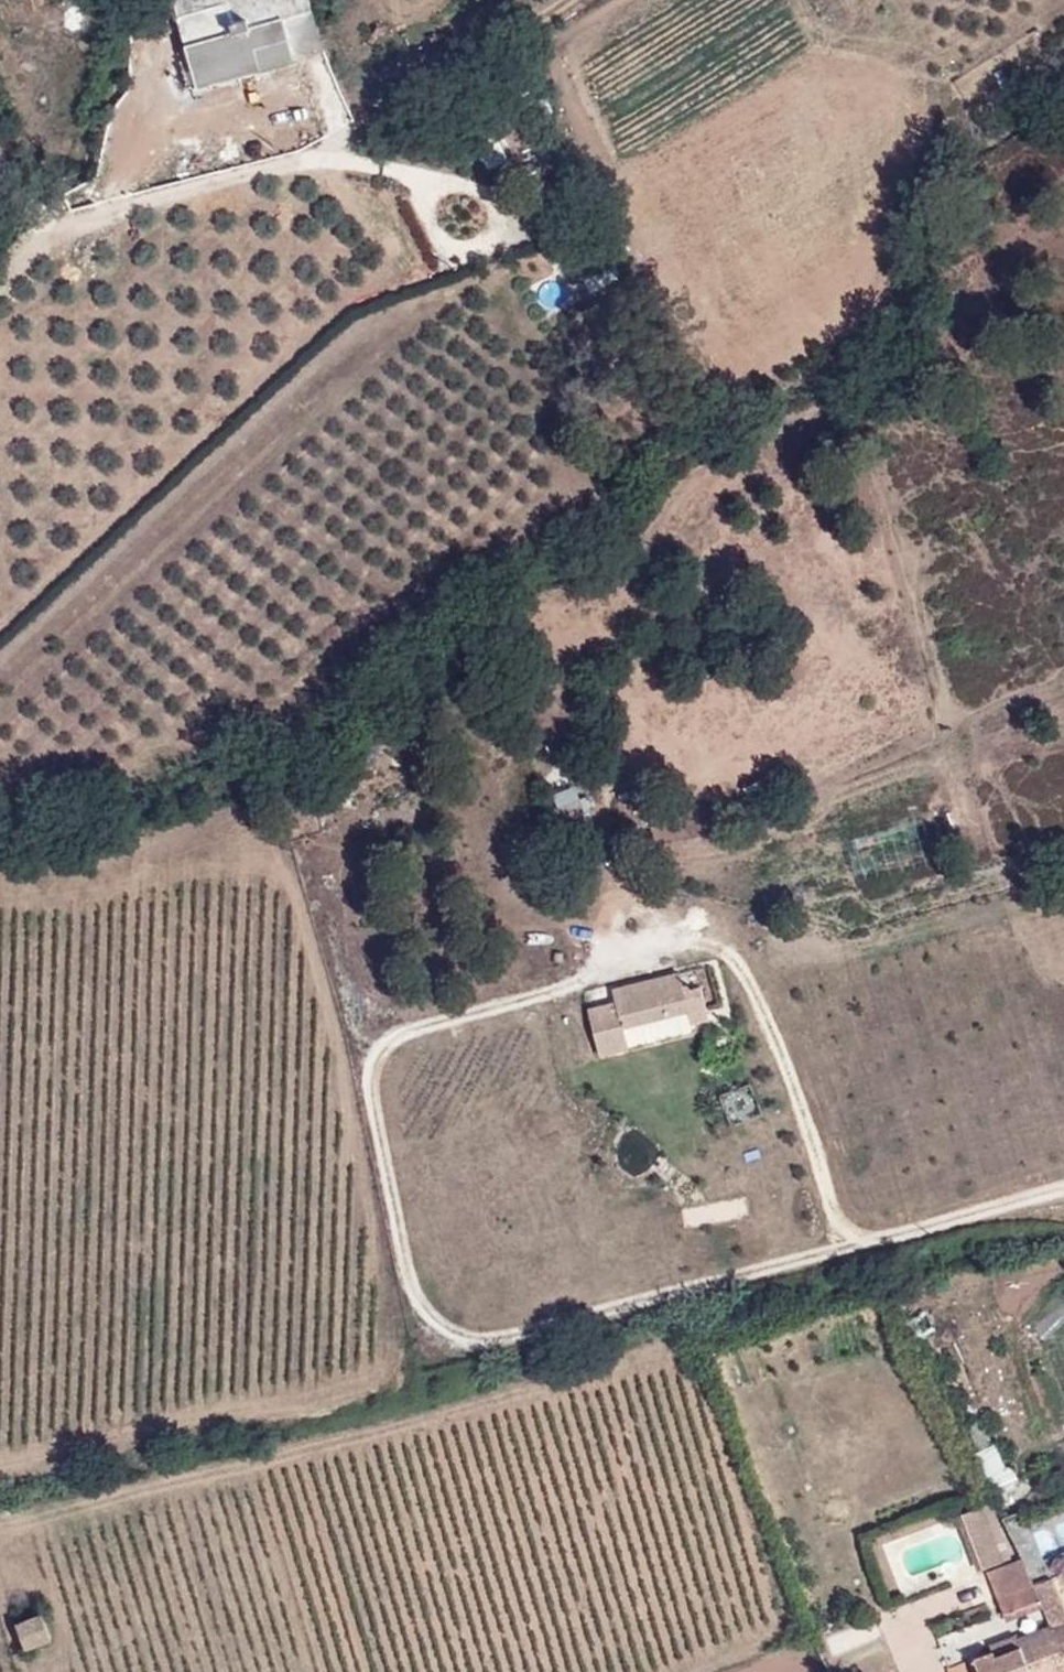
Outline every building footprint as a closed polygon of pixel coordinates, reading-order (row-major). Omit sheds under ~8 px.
[(199,90),(323,53),(307,0),(174,0),(199,90)] [(492,127),(473,137),(488,169),(509,160),(492,127)] [(679,970),(611,986),(614,998),(587,1005),(599,1054),(628,1047),(622,1027),(689,1011),(679,970)] [(982,1508),(1005,1562),(1013,1559),(990,1505),(982,1508)] [(985,1570),(1005,1562),(982,1508),(962,1517),(985,1570)] [(1034,1586),(1023,1560),(987,1575),(1003,1614),(1020,1608),(1015,1593),(1034,1586)] [(1034,1586),(1041,1601),(1052,1630),(1063,1625),(1063,1610),(1051,1580),(1034,1586)] [(1015,1593),(1020,1608),(1041,1601),(1034,1586),(1015,1593)] [(26,1649),(53,1639),(42,1615),(16,1625),(26,1649)] [(1052,1630),(1063,1659),(1063,1625),(1052,1630)] [(1052,1630),(1019,1643),(1016,1635),(989,1646),(992,1652),(974,1660),(979,1671),(1044,1671),(1049,1670),(1050,1671),(1063,1671),(1063,1659),(1052,1630)] [(966,1662),(948,1669),(950,1671),(970,1671),(966,1662)]
